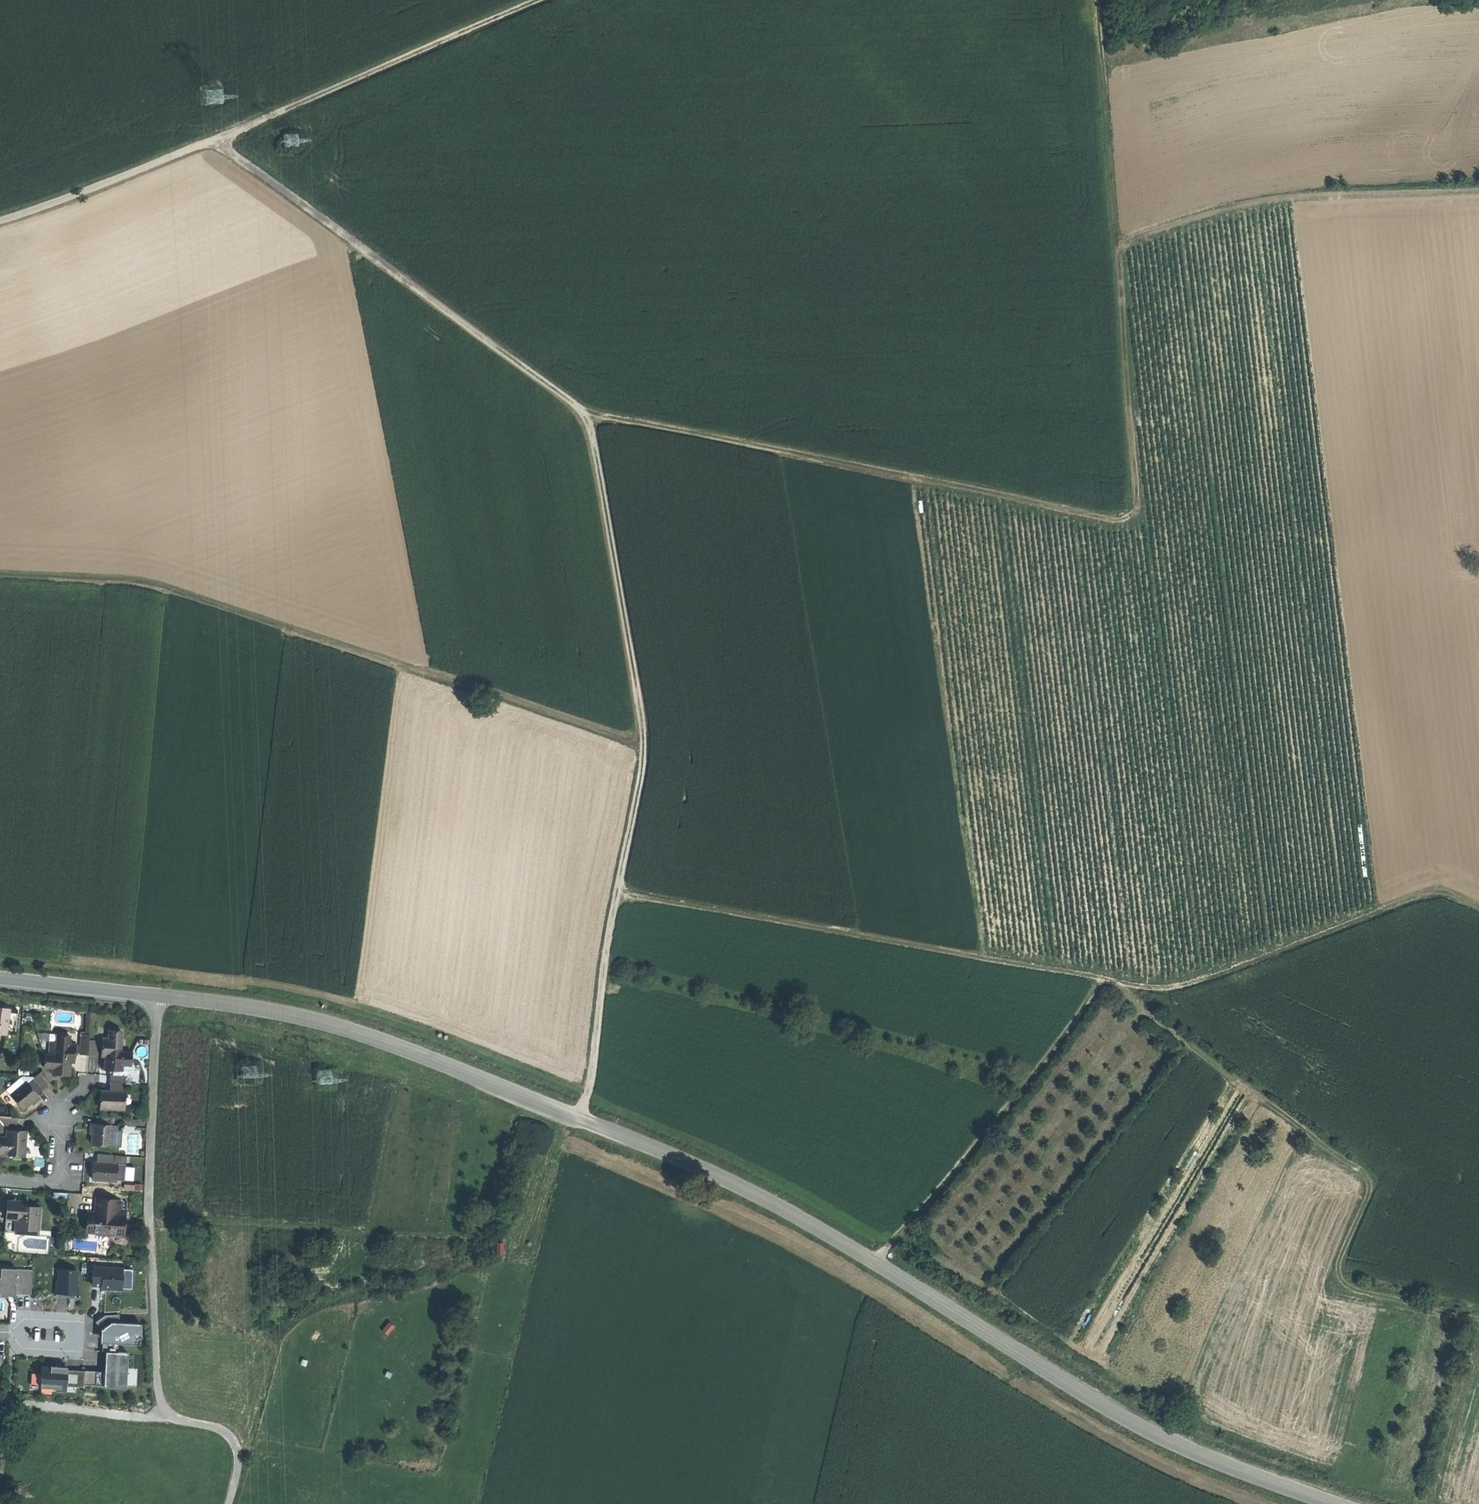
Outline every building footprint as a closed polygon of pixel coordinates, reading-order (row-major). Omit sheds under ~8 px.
[(0,1008),(0,1033),(9,1034),(12,1010),(0,1008)] [(123,1032),(110,1031),(109,1041),(103,1041),(102,1060),(112,1060),(112,1050),(121,1050),(123,1032)] [(72,1037),(59,1036),(59,1042),(57,1057),(50,1056),(46,1056),(45,1068),(54,1069),(53,1075),(71,1076),(71,1067),(67,1067),(67,1065),(67,1063),(75,1064),(77,1046),(71,1046),(72,1037)] [(90,1041),(81,1040),(80,1055),(91,1056),(97,1056),(98,1041),(90,1041)] [(59,1042),(51,1041),(50,1056),(57,1057),(59,1042)] [(132,1051),(121,1050),(112,1050),(112,1060),(102,1060),(102,1071),(108,1071),(113,1071),(122,1072),(122,1066),(131,1066),(132,1051)] [(122,1072),(113,1071),(113,1076),(127,1077),(131,1073),(131,1066),(122,1066),(122,1072)] [(43,1071),(29,1082),(39,1094),(47,1088),(53,1083),(43,1071)] [(127,1077),(113,1076),(111,1092),(126,1093),(127,1077)] [(17,1081),(8,1088),(13,1093),(21,1087),(17,1081)] [(28,1081),(21,1087),(13,1093),(25,1109),(33,1102),(40,1096),(39,1094),(29,1082),(28,1081)] [(111,1092),(102,1091),(101,1100),(101,1109),(125,1110),(126,1093),(111,1092)] [(0,1116),(0,1133),(2,1133),(2,1125),(17,1125),(17,1117),(0,1116)] [(110,1119),(96,1118),(95,1126),(110,1127),(110,1119)] [(95,1126),(93,1125),(92,1136),(91,1145),(111,1147),(112,1127),(110,1127),(95,1126)] [(122,1127),(112,1127),(111,1147),(120,1147),(122,1127)] [(8,1131),(7,1140),(0,1139),(0,1143),(0,1152),(9,1152),(9,1156),(25,1157),(26,1145),(27,1132),(8,1131)] [(138,1152),(140,1137),(130,1136),(128,1151),(138,1152)] [(115,1156),(96,1155),(96,1164),(115,1165),(115,1156)] [(96,1164),(93,1164),(93,1172),(92,1182),(117,1183),(118,1165),(115,1165),(96,1164)] [(127,1166),(118,1165),(117,1183),(125,1184),(127,1166)] [(108,1202),(96,1201),(95,1216),(90,1215),(88,1235),(99,1236),(111,1237),(111,1236),(122,1237),(124,1215),(120,1214),(121,1203),(108,1202)] [(18,1203),(6,1202),(4,1234),(13,1235),(14,1230),(37,1231),(39,1210),(27,1209),(27,1204),(18,1203)] [(123,1269),(93,1268),(92,1286),(103,1286),(105,1289),(121,1290),(123,1269)] [(7,1298),(7,1295),(31,1296),(33,1270),(0,1269),(0,1272),(0,1297),(7,1298)] [(77,1271),(63,1270),(63,1282),(59,1282),(57,1282),(56,1297),(70,1298),(70,1295),(78,1295),(78,1287),(76,1287),(77,1271)] [(106,1372),(84,1371),(84,1372),(83,1385),(126,1387),(127,1354),(117,1353),(118,1344),(139,1346),(140,1325),(119,1324),(119,1315),(105,1316),(95,1323),(101,1330),(103,1330),(102,1352),(107,1352),(106,1372)] [(66,1371),(67,1369),(56,1369),(56,1367),(50,1367),(50,1368),(41,1368),(40,1387),(50,1387),(55,1390),(65,1391),(65,1386),(66,1371)] [(82,1371),(66,1371),(65,1386),(83,1387),(83,1385),(84,1372),(82,1371)]
